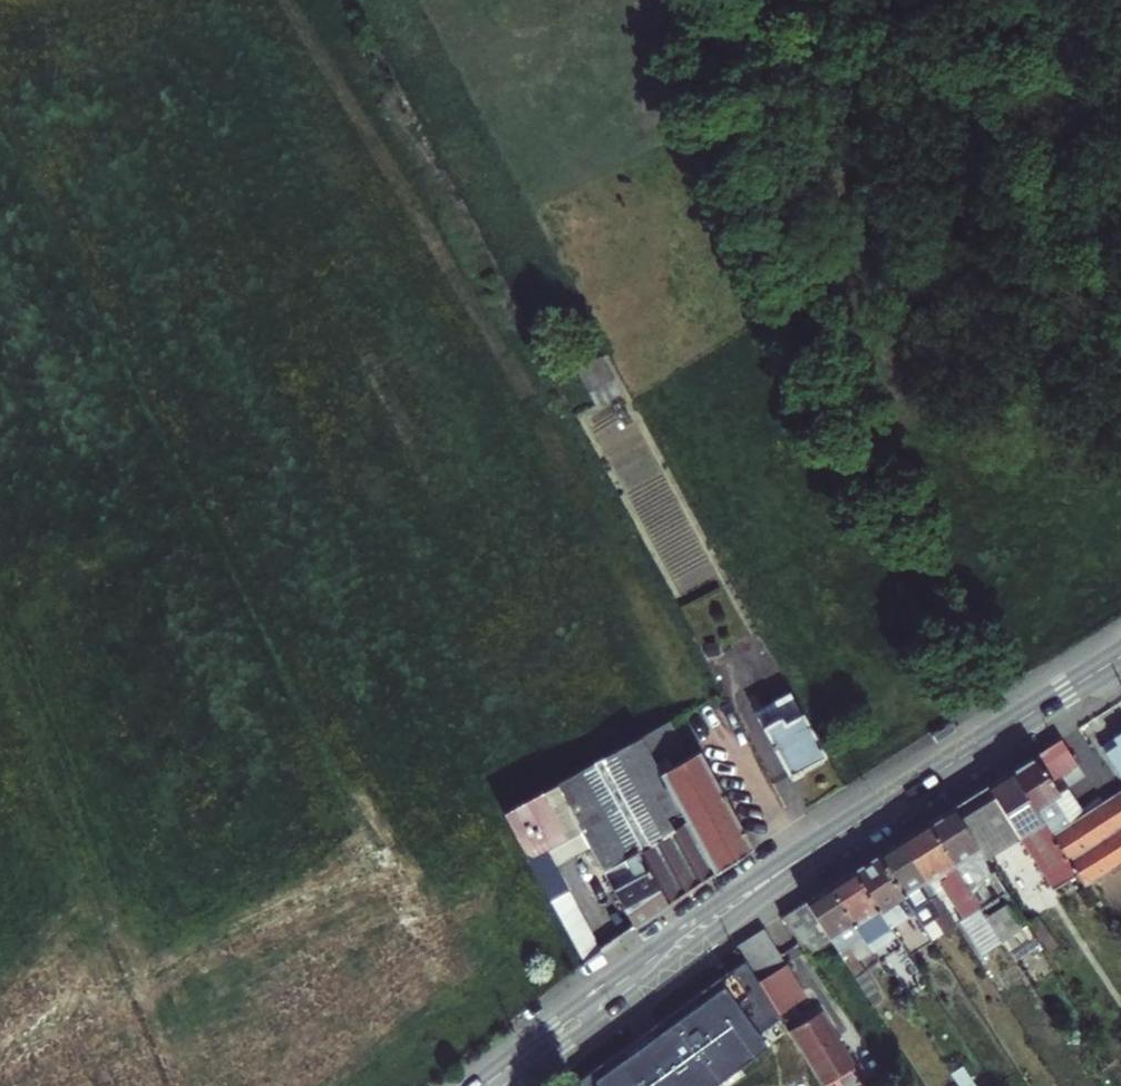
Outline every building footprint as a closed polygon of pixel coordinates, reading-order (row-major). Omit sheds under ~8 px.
[(605,371),(581,384),(588,396),(612,383),(605,371)] [(827,763),(792,698),(754,718),(790,783),(827,763)] [(1111,748),(1115,754),(1104,761),(1120,785),(1120,742),(1111,748)] [(576,832),(603,880),(639,858),(685,825),(659,781),(638,745),(556,791),(557,793),(505,823),(585,971),(600,960),(543,851),(576,832)] [(1075,825),(1069,830),(1052,804),(1058,800),(1051,788),(1077,771),(1060,745),(1010,781),(1066,868),(1083,892),(1120,867),(1120,796),(1075,825)] [(701,758),(659,781),(685,825),(716,880),(756,852),(701,758)] [(952,817),(981,859),(1015,836),(1021,846),(1025,843),(1043,870),(1041,871),(1047,881),(1066,868),(1010,781),(952,817)] [(1075,825),(1058,800),(1052,804),(1069,830),(1075,825)] [(997,885),(981,859),(952,817),(926,833),(1001,946),(1020,932),(1006,910),(1003,912),(996,903),(987,910),(974,891),(987,884),(990,889),(997,885)] [(716,880),(685,825),(639,858),(671,912),(716,880)] [(899,850),(937,908),(946,902),(981,959),(1001,946),(926,833),(899,850)] [(953,933),(937,908),(899,850),(876,864),(901,903),(911,917),(927,907),(946,937),(953,933)] [(671,912),(639,858),(603,880),(635,937),(671,912)] [(852,880),(891,939),(909,964),(932,949),(922,934),(914,940),(894,908),(901,903),(876,864),(852,880)] [(867,953),(891,939),(852,880),(828,895),(867,953)] [(828,895),(804,909),(827,945),(861,997),(871,990),(853,962),(867,953),(828,895)] [(780,924),(804,960),(827,945),(804,909),(780,924)] [(781,970),(762,938),(735,957),(744,972),(753,987),(781,970)] [(744,972),(657,1035),(588,1085),(726,1085),(766,1057),(757,1043),(779,1028),(776,1022),(756,991),(753,987),(744,972)] [(783,976),(756,991),(776,1022),(801,1006),(783,976)] [(787,1040),(814,1085),(858,1085),(818,1021),(787,1040)]
